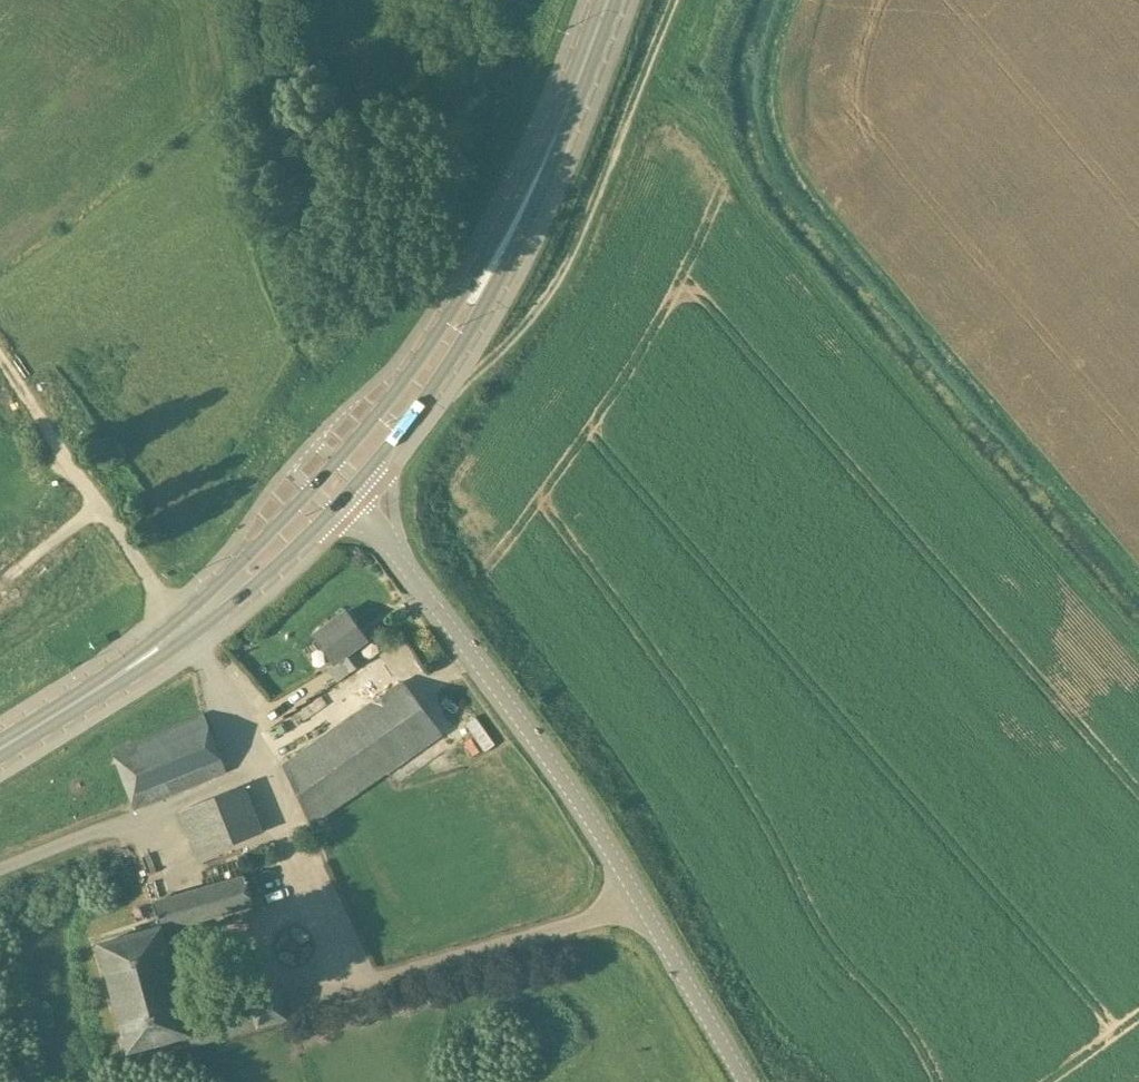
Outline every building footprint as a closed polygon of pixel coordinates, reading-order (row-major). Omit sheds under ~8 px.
[(345,611),(313,636),(333,663),(326,668),(337,683),(345,677),(365,661),(355,649),(367,641),(345,611)] [(442,735),(403,682),(367,705),(283,764),(312,824),(442,735)] [(135,811),(228,773),(204,714),(111,751),(135,811)] [(197,859),(264,832),(246,785),(178,812),(197,859)] [(189,1028),(162,932),(253,905),(245,877),(207,887),(153,903),(160,928),(99,945),(130,1051),(188,1035),(191,1046),(287,1019),(279,992),(249,1000),(252,1010),(189,1028)]
